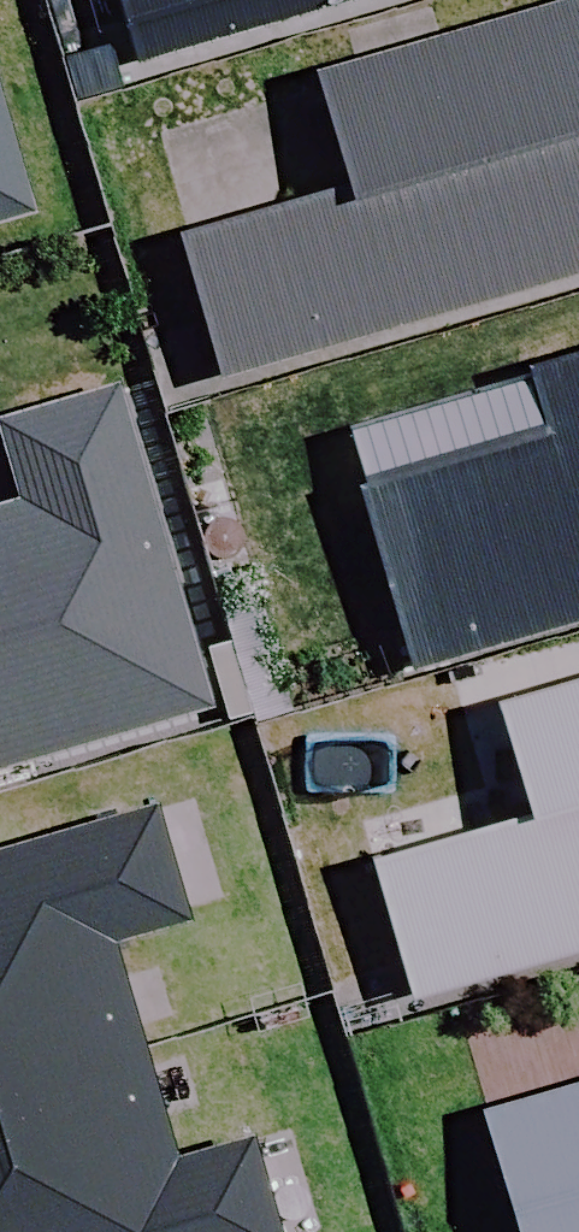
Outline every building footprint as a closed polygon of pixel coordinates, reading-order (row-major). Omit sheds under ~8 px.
[(131,67),(361,0),(111,0),(131,67)] [(312,82),(344,192),(179,240),(221,384),(578,280),(578,5),(312,82)] [(26,216),(0,126),(0,224),(26,216)] [(520,378),(338,431),(409,676),(578,626),(578,361),(520,378)] [(112,392),(0,424),(0,455),(16,510),(0,515),(0,773),(206,713),(112,392)] [(494,711),(527,822),(370,867),(409,1001),(578,952),(578,687),(494,711)] [(140,1053),(108,945),(180,924),(148,816),(0,859),(0,1093),(140,1053)] [(177,1161),(149,1050),(140,1053),(0,1093),(0,1213),(177,1161)] [(478,1118),(512,1231),(578,1231),(578,1089),(478,1118)] [(241,1143),(177,1161),(0,1213),(0,1231),(268,1231),(241,1143)]
